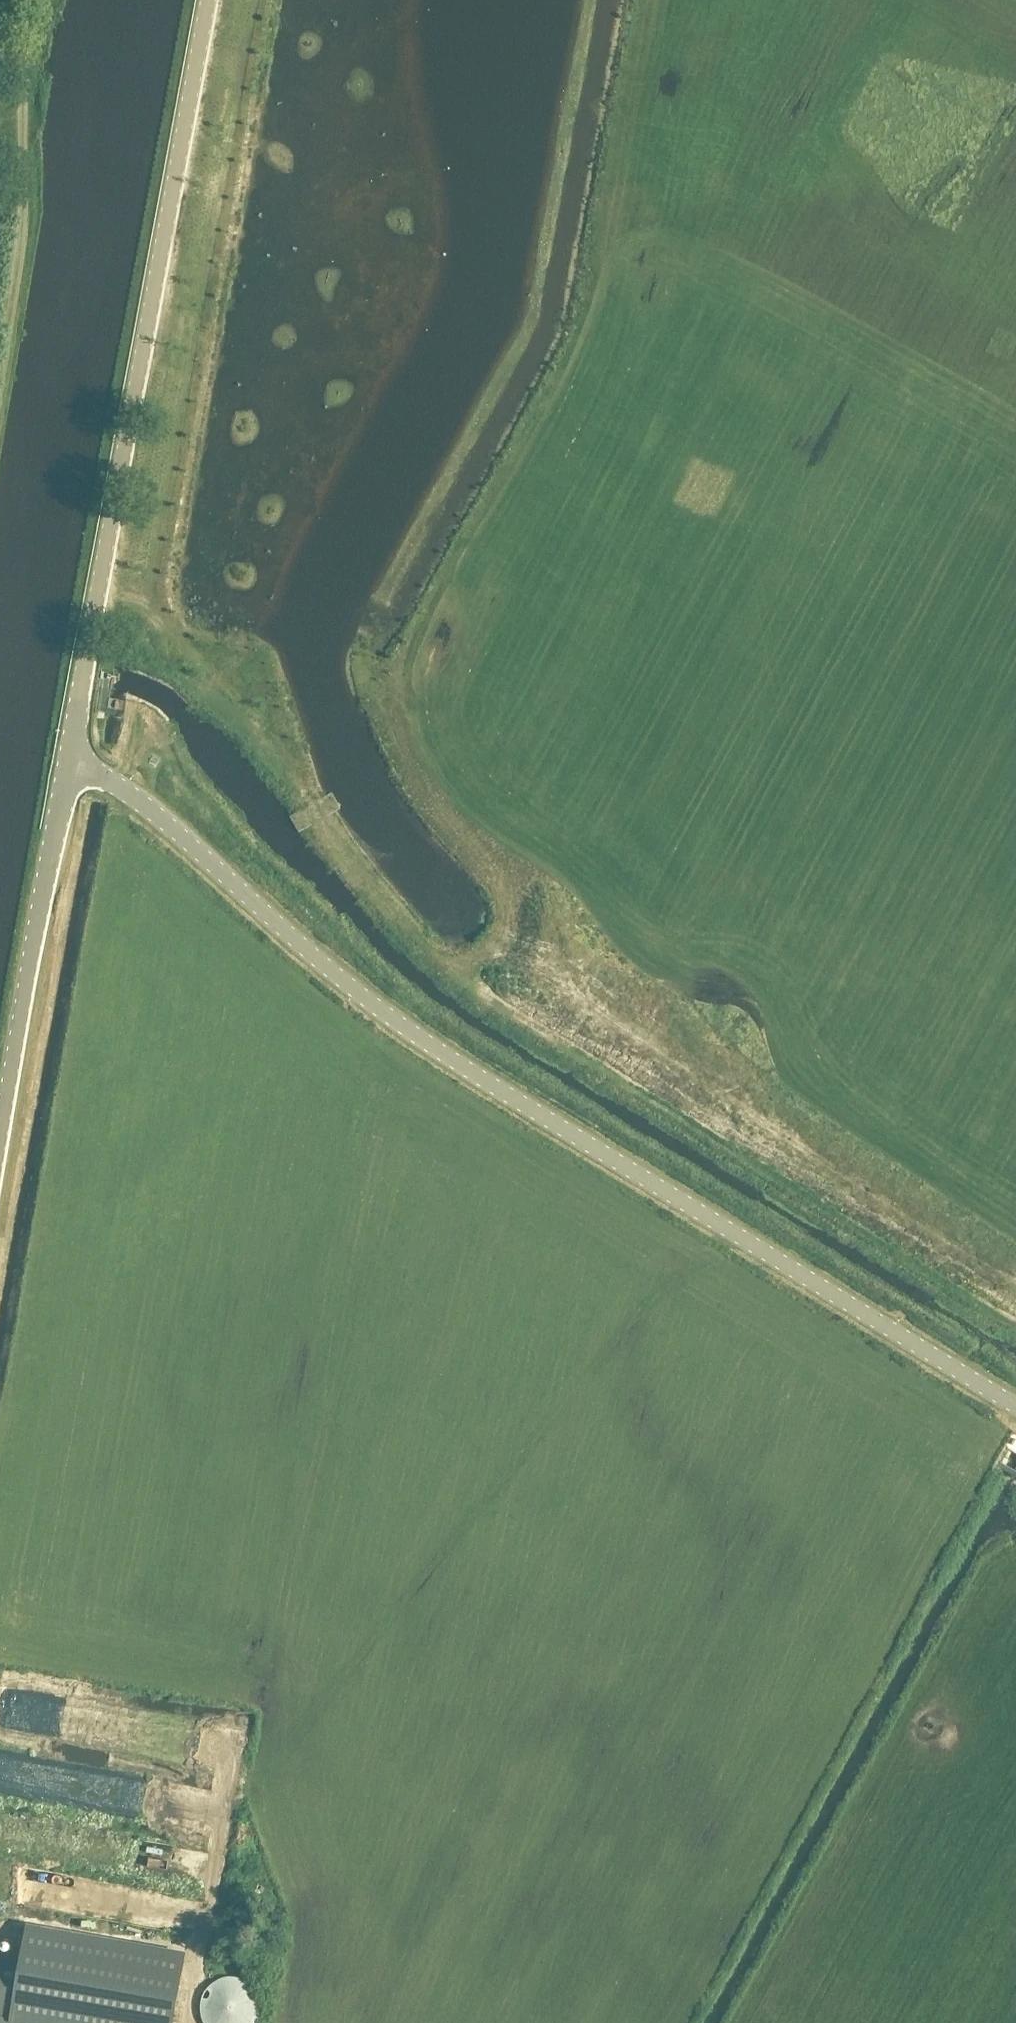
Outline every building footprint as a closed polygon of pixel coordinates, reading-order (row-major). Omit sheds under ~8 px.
[(180,1977),(179,1976),(179,1977),(24,1949),(25,1945),(23,1945),(21,1957),(0,1953),(0,2022),(172,2022),(180,1977)] [(206,1989),(203,1995),(201,2000),(200,2004),(200,2010),(202,2019),(204,2022),(258,2022),(260,2020),(261,2016),(262,2010),(262,2005),(261,2000),(260,1996),(257,1991),(252,1985),(247,1981),(242,1979),(231,1977),(222,1978),(218,1980),(214,1982),(206,1989)]
